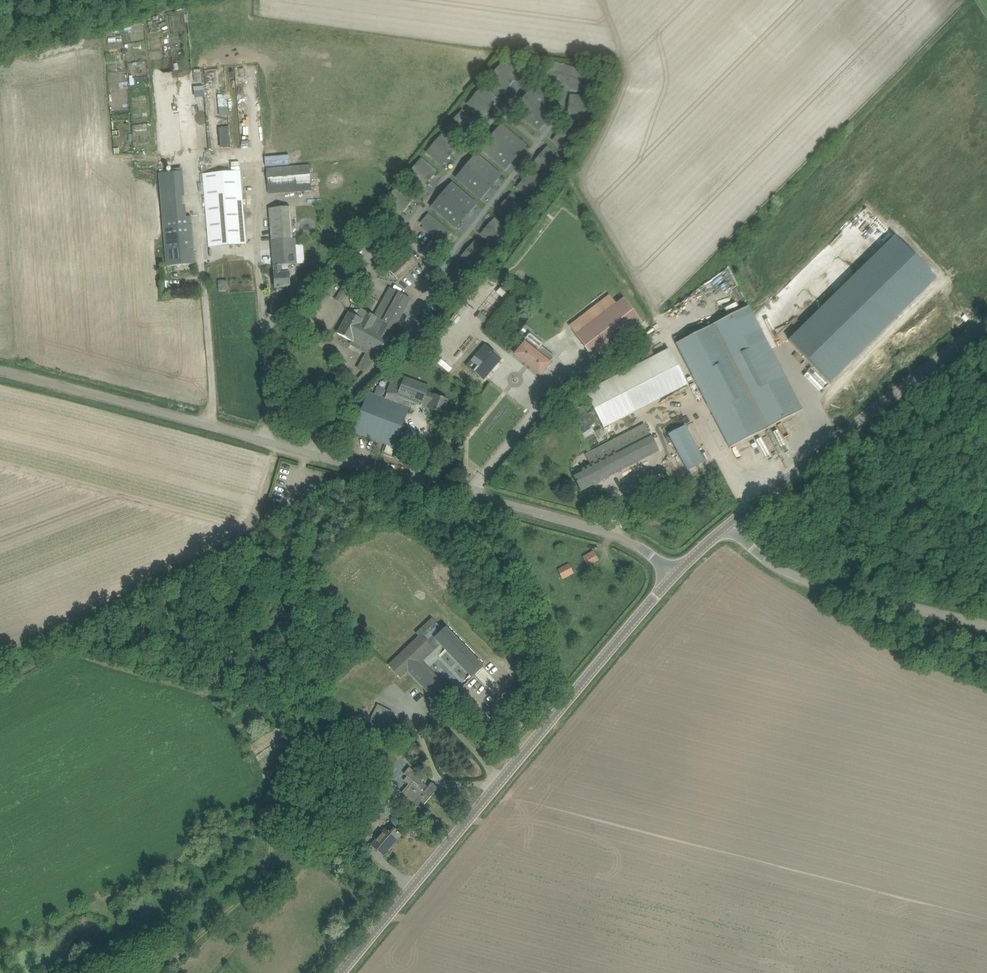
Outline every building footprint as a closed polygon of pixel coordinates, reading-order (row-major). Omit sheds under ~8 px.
[(580,89),(585,71),(552,62),(548,76),(554,78),(553,82),(580,89)] [(497,71),(511,83),(514,80),(511,77),(515,73),(503,63),(497,71)] [(497,71),(490,78),(502,88),(506,83),(509,86),(511,83),(497,71)] [(490,102),(494,97),(483,88),(476,95),(490,107),(493,105),(490,102)] [(535,88),(525,99),(537,109),(546,98),(535,88)] [(476,95),(470,103),(481,112),(485,108),(488,110),(490,107),(476,95)] [(546,98),(537,109),(548,118),(557,107),(546,98)] [(525,99),(516,110),(527,120),(537,109),(525,99)] [(575,109),(572,108),(571,111),(589,116),(591,106),(577,103),(575,109)] [(204,105),(195,105),(195,116),(205,115),(204,105)] [(537,109),(527,120),(539,129),(548,118),(537,109)] [(589,116),(571,111),(570,115),(574,116),(572,122),(586,126),(589,116)] [(469,126),(473,122),(462,112),(456,119),(470,132),(472,129),(469,126)] [(470,132),(456,119),(449,127),(460,137),(464,132),(467,135),(470,132)] [(502,127),(493,138),(504,147),(513,136),(502,127)] [(561,133),(575,145),(581,138),(570,128),(566,133),(563,130),(561,133)] [(561,138),(557,143),(568,153),(575,145),(561,133),(558,136),(561,138)] [(453,146),(441,136),(435,144),(450,156),(452,153),(449,150),(453,146)] [(513,136),(504,147),(515,157),(525,146),(513,136)] [(493,138),(483,149),(495,158),(504,147),(493,138)] [(450,156),(435,144),(429,151),(440,161),(444,156),(447,159),(450,156)] [(504,147),(495,158),(506,168),(515,157),(504,147)] [(547,155),(544,152),(541,155),(555,167),(562,160),(551,150),(547,155)] [(266,157),(265,157),(266,166),(290,164),(290,155),(266,157)] [(538,165),(549,175),(555,167),(541,155),(539,158),(542,160),(538,165)] [(477,156),(468,167),(479,177),(488,166),(477,156)] [(429,175),(433,170),(421,160),(415,168),(429,180),(432,177),(429,175)] [(267,168),(269,187),(312,183),(310,165),(267,168)] [(488,166),(479,177),(490,186),(500,175),(488,166)] [(468,167),(458,178),(470,188),(479,177),(468,167)] [(427,183),(429,180),(415,168),(408,175),(420,185),(424,180),(427,183)] [(182,171),(159,173),(167,266),(195,264),(191,216),(190,216),(190,217),(186,217),(182,171)] [(209,246),(247,243),(241,171),(204,174),(209,246)] [(525,180),(539,192),(545,185),(534,175),(530,179),(527,177),(525,180)] [(479,177),(470,188),(481,197),(490,186),(479,177)] [(521,190),(532,200),(539,192),(525,180),(522,183),(525,185),(521,190)] [(413,193),(402,183),(395,191),(409,203),(412,200),(409,197),(413,193)] [(452,185),(443,196),(454,206),(464,195),(452,185)] [(395,191),(389,198),(400,208),(404,203),(407,206),(409,203),(395,191)] [(464,195),(454,206),(466,215),(475,204),(464,195)] [(443,196),(434,207),(445,216),(454,206),(443,196)] [(511,202),(508,199),(505,202),(519,214),(526,207),(515,197),(511,202)] [(519,214),(505,202),(503,205),(506,207),(502,212),(513,222),(519,214)] [(454,206),(445,216),(456,226),(466,215),(454,206)] [(296,239),(292,239),(290,207),(271,208),(276,288),(291,286),(293,286),(293,272),(285,273),(285,265),(298,264),(296,239)] [(431,234),(440,224),(432,217),(423,227),(431,234)] [(491,224),(488,226),(503,239),(509,231),(498,221),(494,226),(491,224)] [(440,224),(431,234),(439,241),(448,231),(440,224)] [(496,246),(503,239),(488,226),(486,229),(489,232),(485,237),(496,246)] [(937,279),(895,236),(790,340),(832,383),(937,279)] [(483,261),(490,254),(478,244),(474,249),(471,246),(469,249),(483,261)] [(465,259),(477,269),(483,261),(469,249),(466,252),(469,254),(465,259)] [(408,253),(390,269),(400,280),(418,263),(408,253)] [(330,295),(337,285),(329,279),(322,289),(330,295)] [(437,293),(446,300),(456,286),(448,279),(437,293)] [(227,280),(219,280),(219,290),(228,290),(227,280)] [(503,303),(510,293),(501,286),(493,295),(503,303)] [(341,289),(335,299),(342,303),(348,294),(341,289)] [(353,341),(379,355),(393,330),(392,330),(397,320),(398,321),(410,299),(396,291),(390,300),(385,297),(375,316),(361,308),(357,316),(349,312),(338,333),(353,341)] [(624,298),(577,334),(595,358),(643,322),(624,298)] [(748,305),(715,322),(767,425),(802,407),(748,305)] [(730,448),(766,429),(712,325),(676,344),(730,448)] [(514,355),(541,376),(552,363),(551,362),(555,356),(542,346),(538,351),(525,341),(514,355)] [(483,380),(502,359),(485,344),(467,366),(483,380)] [(669,349),(585,392),(604,428),(688,385),(669,349)] [(394,373),(387,393),(388,393),(386,398),(368,392),(357,422),(354,431),(395,447),(412,402),(422,406),(423,405),(427,393),(430,386),(394,373)] [(383,396),(386,388),(378,386),(375,393),(383,396)] [(448,400),(427,393),(423,405),(430,408),(443,414),(447,404),(448,400)] [(665,447),(651,420),(595,449),(595,450),(601,460),(573,474),(581,491),(665,447)] [(688,470),(705,461),(686,425),(669,434),(688,470)] [(335,436),(346,440),(348,433),(338,430),(335,436)] [(595,550),(583,558),(589,567),(601,560),(595,550)] [(569,575),(574,573),(569,563),(558,570),(563,579),(569,575)] [(434,636),(439,642),(470,675),(479,667),(443,628),(434,636)] [(448,690),(420,661),(434,648),(421,634),(388,665),(401,679),(408,672),(437,702),(448,690)] [(378,704),(370,719),(371,719),(374,721),(372,725),(389,734),(395,721),(390,719),(393,712),(378,704)] [(402,795),(406,798),(414,804),(415,803),(421,809),(435,792),(438,788),(432,783),(428,787),(422,782),(424,779),(417,773),(409,766),(404,773),(408,776),(406,778),(412,783),(402,795)] [(379,800),(374,793),(370,796),(375,803),(379,800)] [(328,825),(336,830),(347,815),(340,809),(328,825)] [(371,845),(375,848),(382,855),(387,849),(388,850),(390,848),(401,835),(394,829),(390,834),(385,829),(371,845)]
